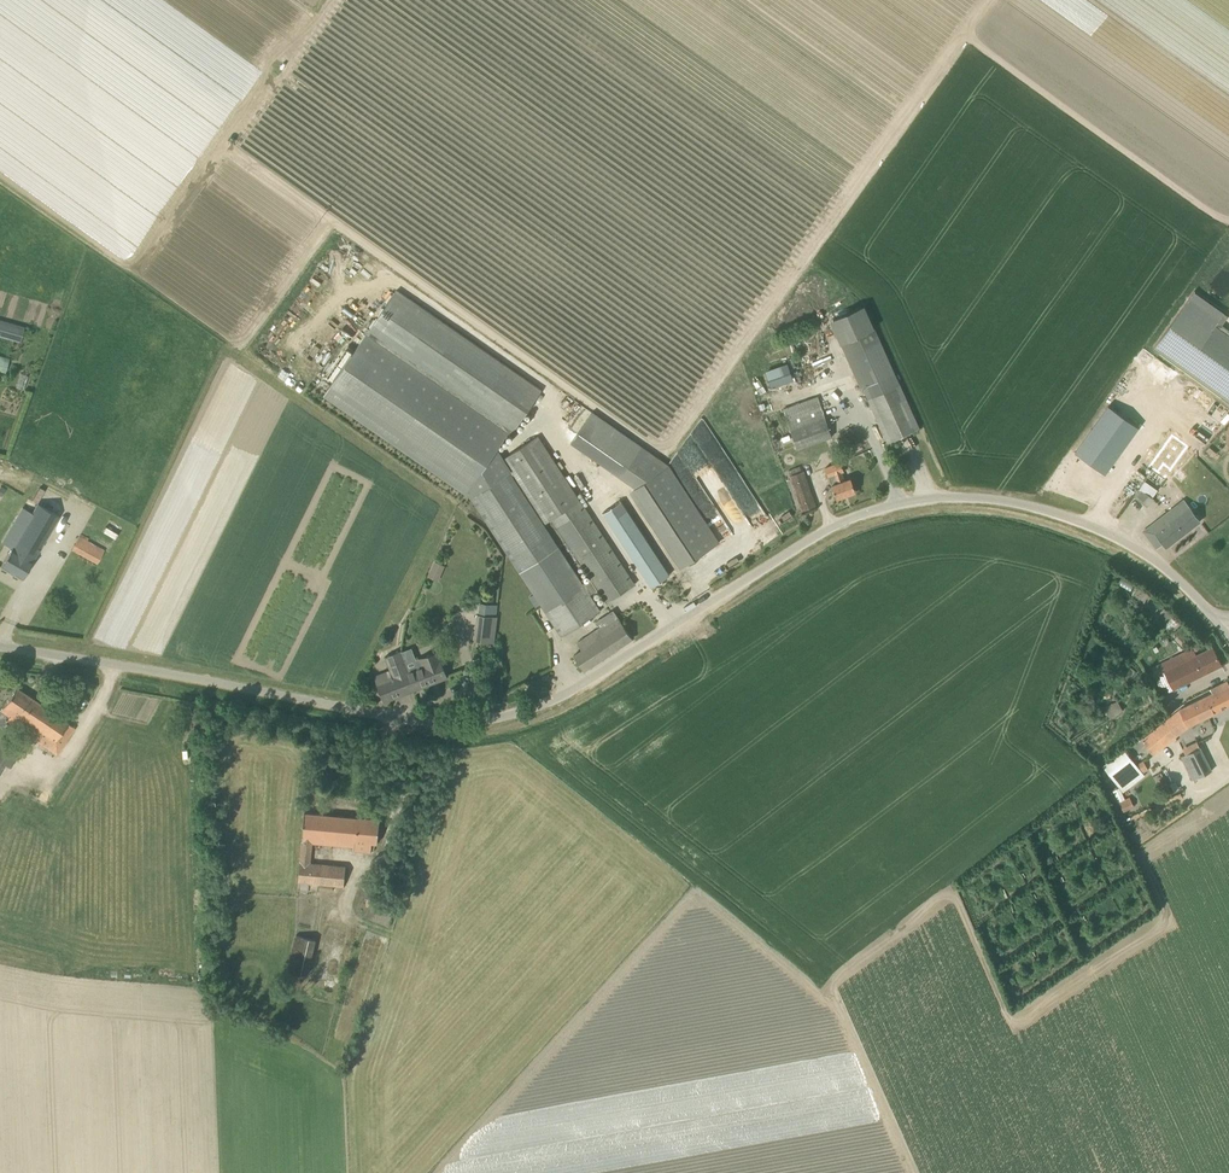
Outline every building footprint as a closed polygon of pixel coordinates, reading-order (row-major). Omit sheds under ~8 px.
[(1222,325),(1228,317),(1223,313),(1224,312),(1195,291),(1195,290),(1154,348),(1228,401),(1228,330),(1222,325)] [(397,291),(367,333),(509,431),(511,432),(540,390),(397,291)] [(864,304),(830,319),(845,353),(879,338),(864,304)] [(25,328),(0,320),(0,337),(20,344),(25,328)] [(345,365),(338,377),(324,396),(466,494),(509,431),(367,333),(345,365)] [(789,349),(761,358),(764,367),(792,358),(789,349)] [(5,372),(9,358),(0,355),(0,371),(5,372)] [(788,364),(765,372),(771,390),(794,382),(788,364)] [(920,428),(895,373),(863,386),(888,442),(920,428)] [(821,405),(786,418),(798,449),(832,437),(821,405)] [(1107,407),(1076,451),(1106,472),(1137,428),(1107,407)] [(667,468),(592,412),(570,445),(631,489),(667,468)] [(635,584),(538,436),(503,459),(545,523),(552,519),(591,578),(582,584),(510,473),(471,498),(534,595),(529,598),(536,609),(541,605),(562,636),(600,611),(589,595),(598,589),(607,603),(635,584)] [(1167,480),(1193,453),(1180,440),(1154,467),(1158,471),(1154,476),(1159,481),(1164,476),(1167,480)] [(844,481),(841,473),(844,472),(840,463),(825,468),(829,478),(832,486),(837,498),(856,492),(851,478),(844,481)] [(680,573),(717,546),(667,468),(631,489),(629,491),(680,573)] [(803,511),(816,506),(804,471),(790,476),(803,511)] [(1153,498),(1140,489),(1134,496),(1147,505),(1153,498)] [(54,511),(57,505),(42,497),(39,502),(54,511)] [(1166,547),(1200,521),(1184,500),(1175,508),(1172,510),(1153,524),(1144,531),(1149,538),(1151,536),(1159,546),(1163,543),(1166,547)] [(12,546),(1,566),(22,578),(59,515),(39,503),(38,504),(32,513),(22,508),(17,516),(28,522),(15,545),(14,547),(12,546)] [(621,505),(605,515),(652,587),(668,576),(621,505)] [(98,564),(105,550),(87,540),(79,536),(72,550),(98,564)] [(431,560),(426,576),(437,580),(442,564),(431,560)] [(498,616),(497,616),(498,604),(480,602),(479,614),(477,613),(474,640),(494,643),(498,616)] [(584,670),(633,638),(619,618),(609,624),(603,617),(596,621),(602,630),(601,630),(600,629),(577,644),(582,651),(575,656),(584,670)] [(1197,655),(1193,647),(1160,663),(1163,670),(1172,689),(1222,665),(1213,647),(1197,655)] [(385,701),(414,690),(407,671),(409,671),(402,651),(386,657),(392,671),(375,676),(385,701)] [(420,658),(423,665),(409,671),(407,671),(414,690),(447,677),(440,658),(440,659),(437,652),(420,658)] [(493,661),(495,667),(503,665),(502,659),(493,661)] [(1228,706),(1228,686),(1226,681),(1211,688),(1213,692),(1201,699),(1209,716),(1228,706)] [(56,755),(75,728),(16,687),(0,710),(0,725),(2,726),(6,720),(56,755)] [(1153,754),(1185,727),(1209,716),(1201,699),(1182,708),(1183,709),(1141,740),(1153,754)] [(1105,708),(1111,717),(1123,710),(1117,701),(1105,708)] [(1118,786),(1140,769),(1125,749),(1103,766),(1118,786)] [(1192,780),(1211,771),(1201,749),(1186,756),(1182,758),(1192,780)] [(1148,768),(1144,760),(1138,763),(1142,771),(1148,768)] [(378,843),(380,819),(305,812),(298,890),(308,891),(309,884),(344,887),(346,865),(311,862),(313,841),(355,845),(354,849),(372,851),(372,842),(378,843)] [(293,934),(285,970),(304,974),(311,938),(293,934)] [(90,1001),(90,1011),(99,1011),(100,1001),(90,1001)]
